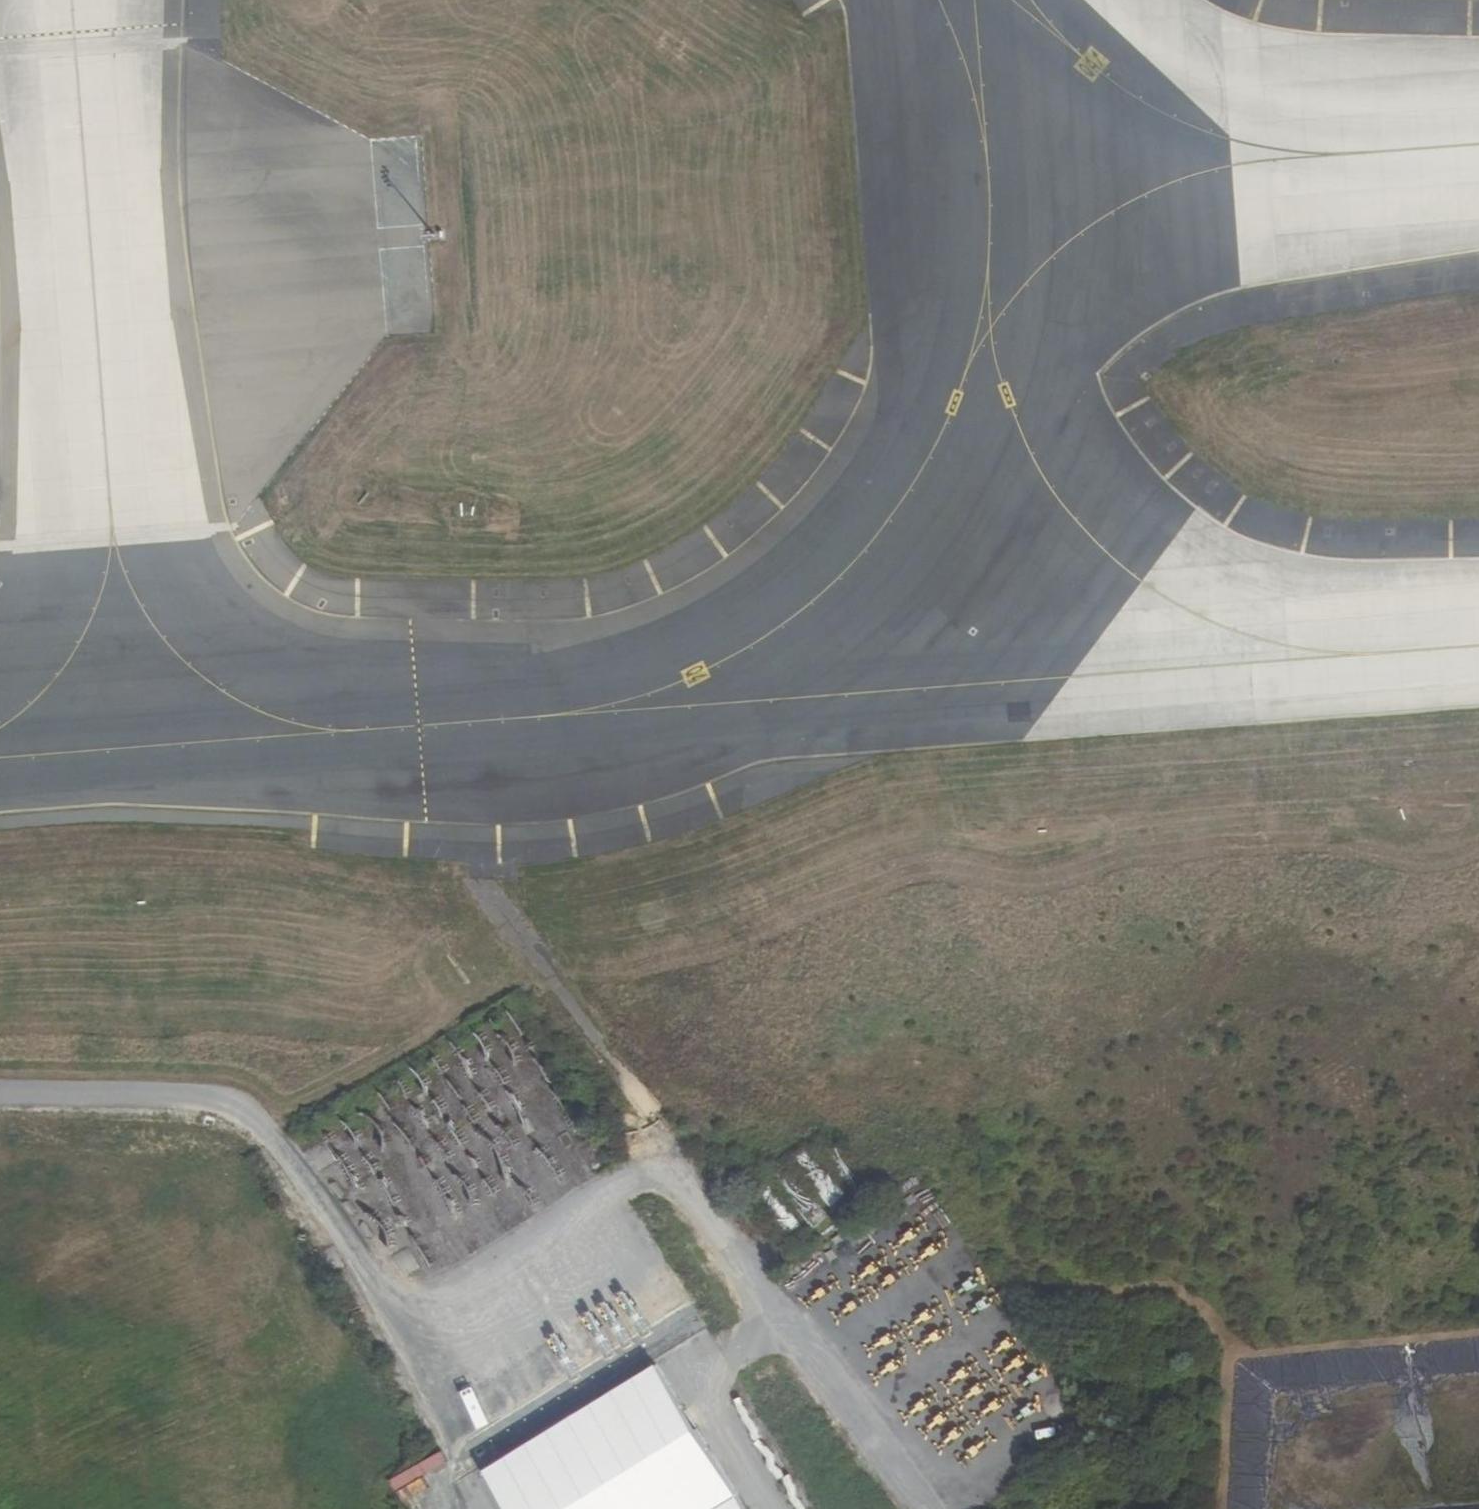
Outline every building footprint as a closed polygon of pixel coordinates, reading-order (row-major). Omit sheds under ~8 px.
[(485,1471),(508,1508),(746,1508),(657,1366),(485,1471)]
